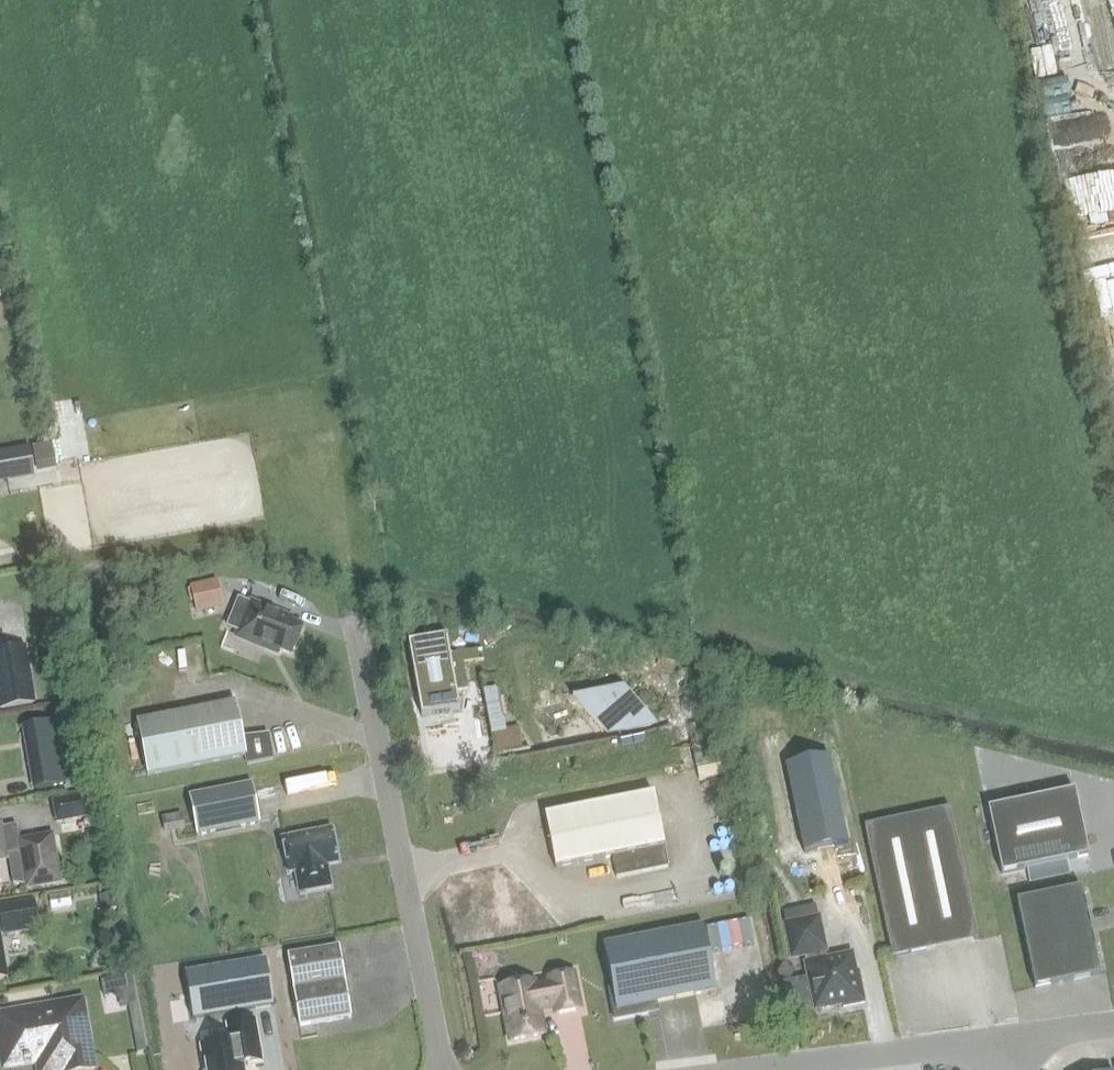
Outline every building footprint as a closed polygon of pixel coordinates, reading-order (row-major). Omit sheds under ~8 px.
[(0,451),(0,483),(11,482),(6,450),(0,451)] [(193,600),(220,593),(216,580),(190,587),(193,600)] [(238,632),(237,634),(265,646),(264,650),(278,655),(279,651),(292,656),(303,628),(291,623),(292,618),(250,601),(249,603),(238,598),(226,627),(238,632)] [(447,637),(408,644),(421,718),(460,711),(447,637)] [(36,705),(25,646),(0,650),(0,711),(36,705)] [(623,687),(573,697),(607,737),(657,727),(623,687)] [(267,734),(243,736),(236,703),(137,723),(147,776),(246,757),(247,763),(272,758),(267,734)] [(843,826),(821,718),(778,727),(796,813),(783,816),(788,843),(816,837),(815,832),(843,826)] [(56,721),(21,727),(32,791),(67,785),(56,721)] [(189,795),(197,836),(260,823),(252,783),(189,795)] [(1088,857),(1074,792),(987,810),(1001,875),(1088,857)] [(87,795),(51,801),(55,824),(91,818),(87,795)] [(654,795),(545,817),(555,869),(612,858),(616,879),(668,869),(664,847),(654,795)] [(977,940),(949,809),(864,827),(891,958),(977,940)] [(181,814),(162,818),(165,834),(185,830),(181,814)] [(5,859),(5,857),(20,855),(26,890),(61,884),(53,835),(19,841),(16,826),(0,828),(0,860),(5,859)] [(328,866),(338,864),(332,830),(282,839),(288,874),(301,871),(306,893),(332,888),(328,866)] [(1034,989),(1099,975),(1081,888),(1016,902),(1034,989)] [(0,925),(0,936),(38,929),(33,902),(0,908),(0,915),(2,925),(0,925)] [(865,1005),(861,985),(857,986),(851,956),(821,962),(819,954),(825,952),(818,920),(785,927),(792,959),(804,957),(806,966),(805,966),(815,1011),(842,1005),(842,1009),(865,1005)] [(603,946),(613,995),(610,996),(614,1021),(648,1014),(646,1005),(716,992),(703,927),(603,946)] [(339,947),(288,956),(300,1026),(351,1017),(339,947)] [(263,960),(183,974),(191,1020),(271,1006),(263,960)] [(510,1042),(544,1036),(539,1009),(554,1006),(555,1015),(580,1010),(573,975),(549,979),(549,984),(534,987),(533,982),(500,989),(510,1042)] [(0,1019),(0,1025),(6,1062),(13,1061),(17,1063),(41,1059),(42,1066),(46,1069),(73,1069),(89,1067),(88,1061),(91,1057),(81,1002),(33,1011),(33,1014),(0,1019)] [(201,1047),(205,1069),(243,1069),(242,1065),(261,1062),(254,1021),(227,1026),(230,1042),(201,1047)]
